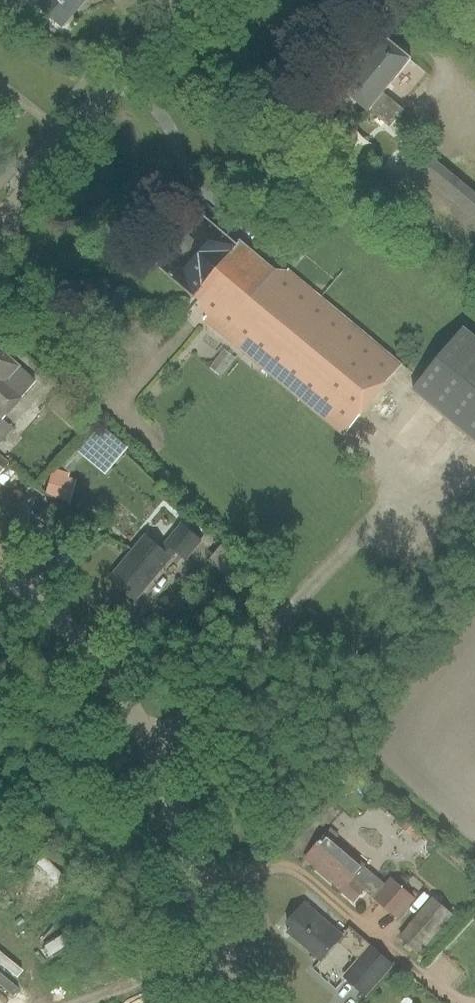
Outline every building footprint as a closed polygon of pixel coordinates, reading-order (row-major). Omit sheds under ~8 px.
[(80,0),(48,0),(41,8),(60,23),(80,0)] [(392,128),(406,110),(384,92),(411,59),(384,37),(343,88),(392,128)] [(418,149),(391,183),(435,218),(445,205),(474,228),(474,194),(418,149)] [(346,435),(404,364),(282,264),(278,270),(242,240),(238,245),(203,216),(161,268),(200,300),(209,315),(206,319),(346,435)] [(463,327),(412,389),(474,440),(474,336),(463,327)] [(221,375),(235,358),(225,350),(211,367),(221,375)] [(35,381),(0,351),(0,418),(2,419),(35,381)] [(60,390),(47,405),(76,431),(89,416),(60,390)] [(15,432),(4,422),(0,426),(0,449),(7,455),(22,438),(15,432)] [(126,451),(98,428),(79,452),(106,475),(126,451)] [(10,463),(0,454),(0,474),(10,463)] [(188,559),(203,541),(183,525),(163,549),(148,536),(113,578),(139,600),(179,552),(188,559)] [(330,833),(312,852),(317,856),(313,860),(320,865),(317,868),(356,902),(367,890),(353,878),(365,864),(330,833)] [(393,877),(374,897),(399,919),(417,899),(393,877)] [(457,917),(435,898),(415,920),(437,940),(457,917)] [(322,959),(344,934),(306,901),(288,922),(292,926),(288,930),(322,959)] [(374,946),(345,976),(363,993),(392,964),(374,946)]
